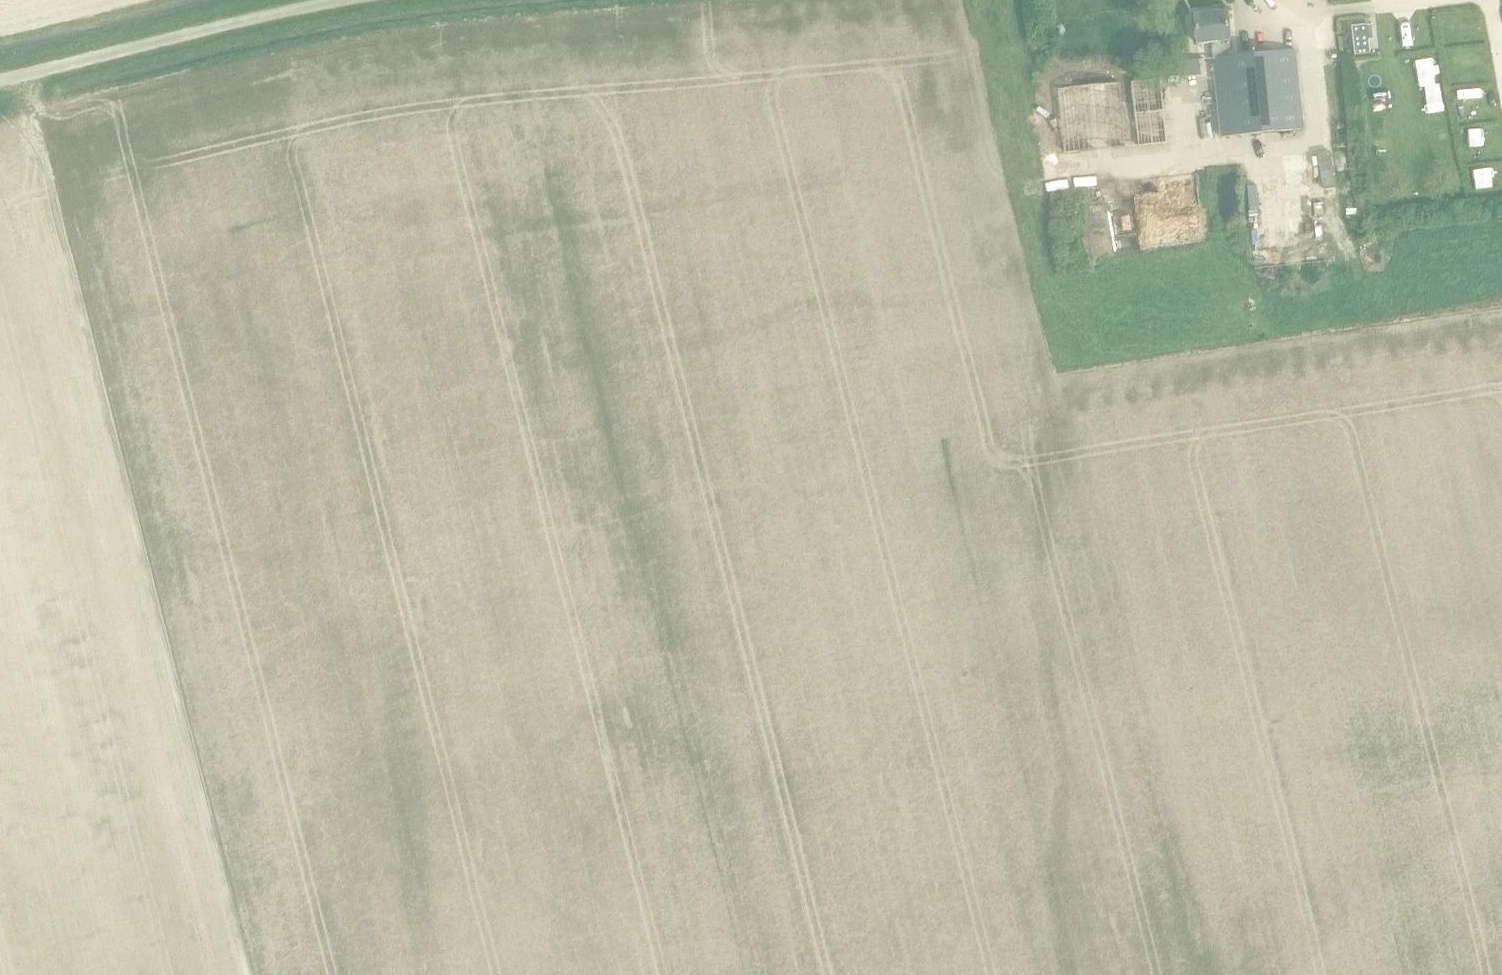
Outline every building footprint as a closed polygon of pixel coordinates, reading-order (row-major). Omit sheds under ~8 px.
[(1227,48),(1231,48),(1230,40),(1227,10),(1194,13),(1198,44),(1211,42),(1221,137),(1303,128),(1295,49),(1228,56),(1227,48)] [(1177,62),(1178,75),(1200,73),(1199,60),(1177,62)] [(1059,88),(1066,153),(1166,142),(1159,78),(1059,88)]
